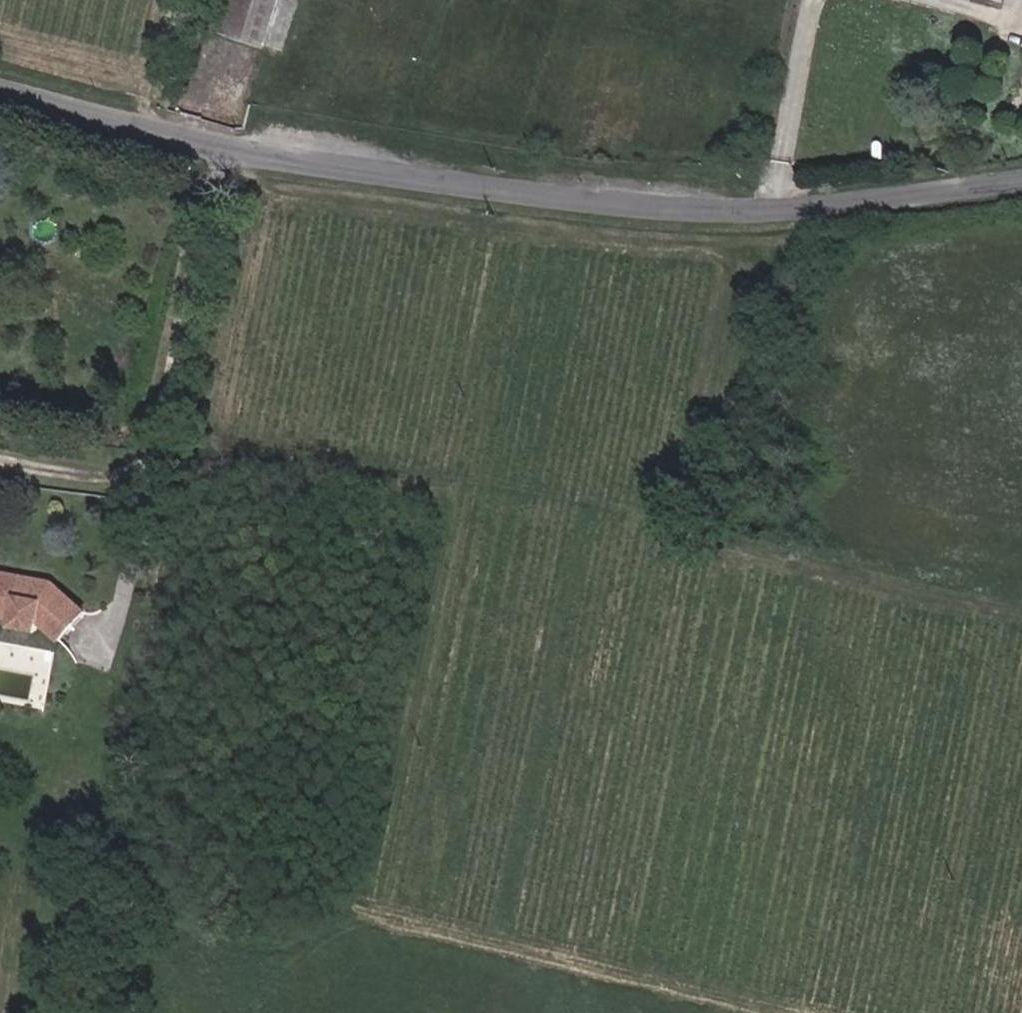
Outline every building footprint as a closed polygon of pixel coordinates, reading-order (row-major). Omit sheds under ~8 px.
[(279,0),(230,0),(229,0),(230,1),(230,2),(227,6),(219,32),(264,47),(279,0)] [(53,584),(0,575),(0,610),(17,614),(16,619),(41,623),(40,624),(61,642),(86,613),(53,584)] [(16,622),(16,619),(17,614),(0,610),(0,619),(16,622)] [(40,624),(41,623),(16,619),(16,622),(14,629),(39,633),(40,624)]
